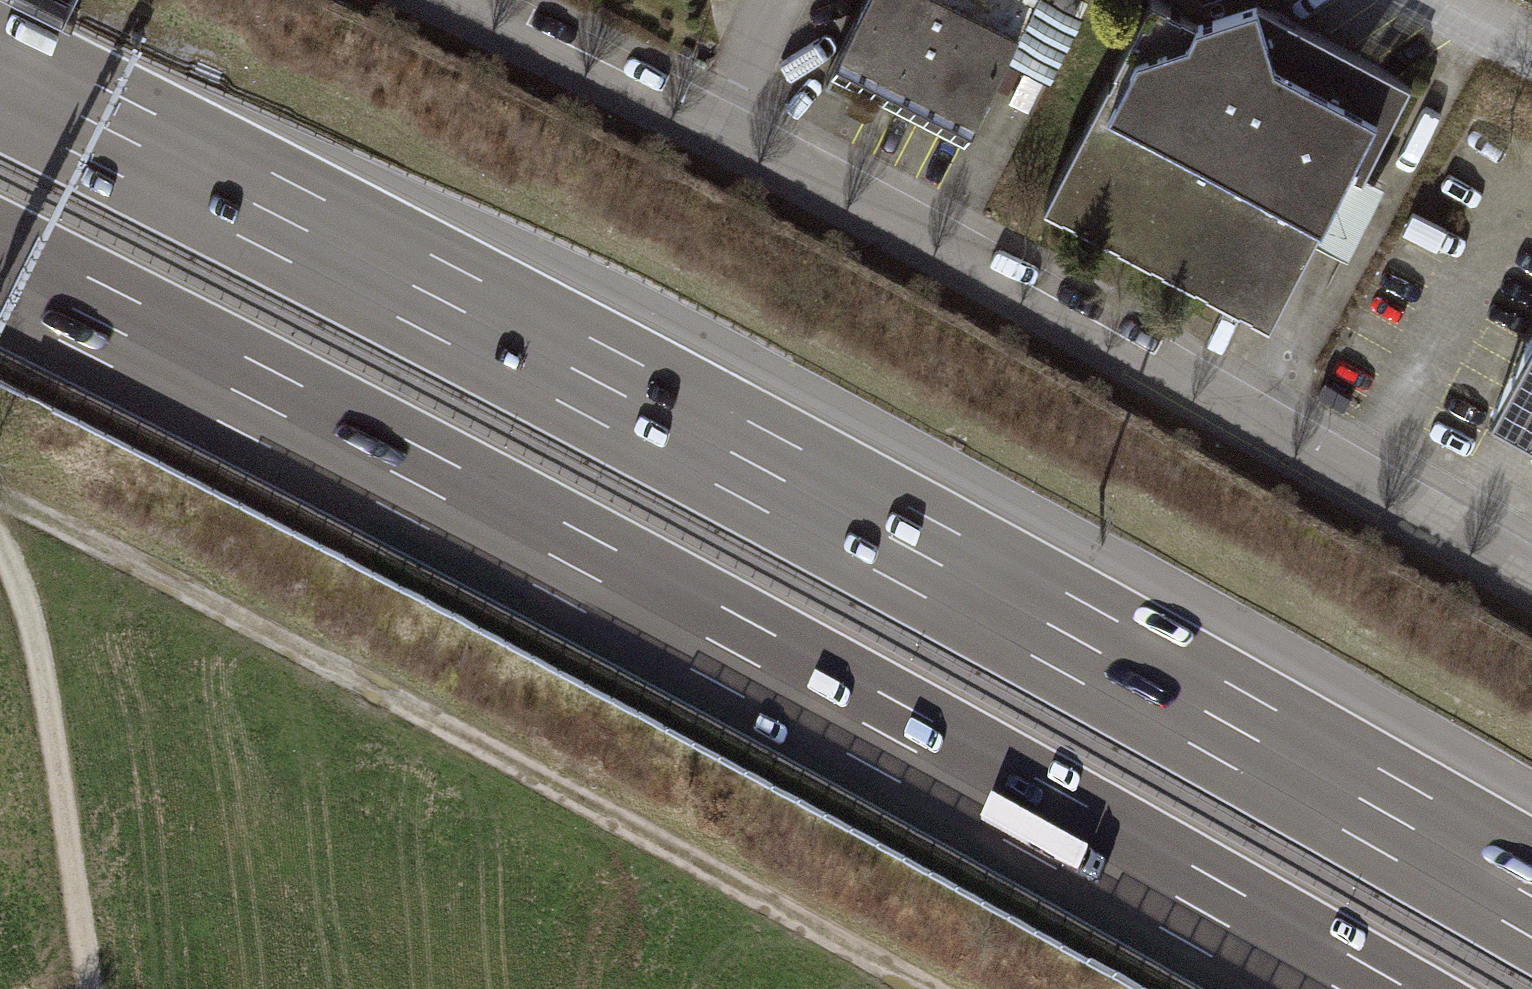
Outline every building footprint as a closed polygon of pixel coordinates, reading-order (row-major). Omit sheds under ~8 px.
[(842,52),(909,85),(983,121),(1043,0),(868,0),(842,52)] [(1173,0),(1160,0),(1056,205),(1291,315),(1407,74),(1268,1),(1235,11),(1204,20),(1173,0)]
